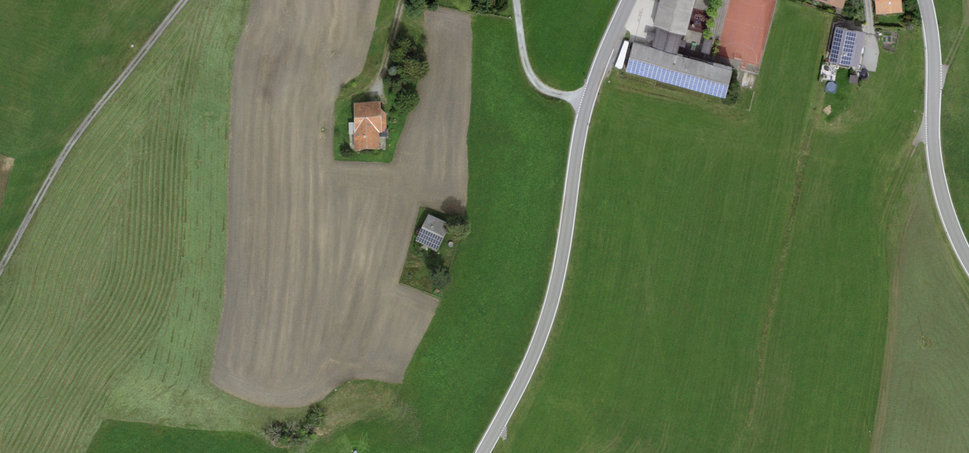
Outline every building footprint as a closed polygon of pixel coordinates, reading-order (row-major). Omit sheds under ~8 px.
[(653,26),(657,27),(682,34),(685,35),(695,0),(660,0),(653,26)] [(842,9),(845,0),(817,0),(842,9)] [(876,15),(903,12),(902,0),(875,0),(876,15)] [(865,32),(835,26),(828,62),(858,67),(865,32)] [(682,34),(657,27),(656,33),(647,31),(645,38),(653,40),(651,47),(677,54),(678,47),(684,48),(687,40),(681,39),(682,34)] [(713,40),(704,38),(701,52),(709,54),(713,40)] [(622,69),(629,41),(624,40),(614,67),(622,69)] [(651,47),(633,43),(625,72),(725,98),(733,69),(677,54),(651,47)] [(381,106),(354,106),(354,135),(353,136),(354,154),(380,153),(379,141),(389,141),(388,132),(387,132),(386,117),(381,114),(381,106)] [(451,228),(428,217),(415,244),(437,255),(451,228)]
